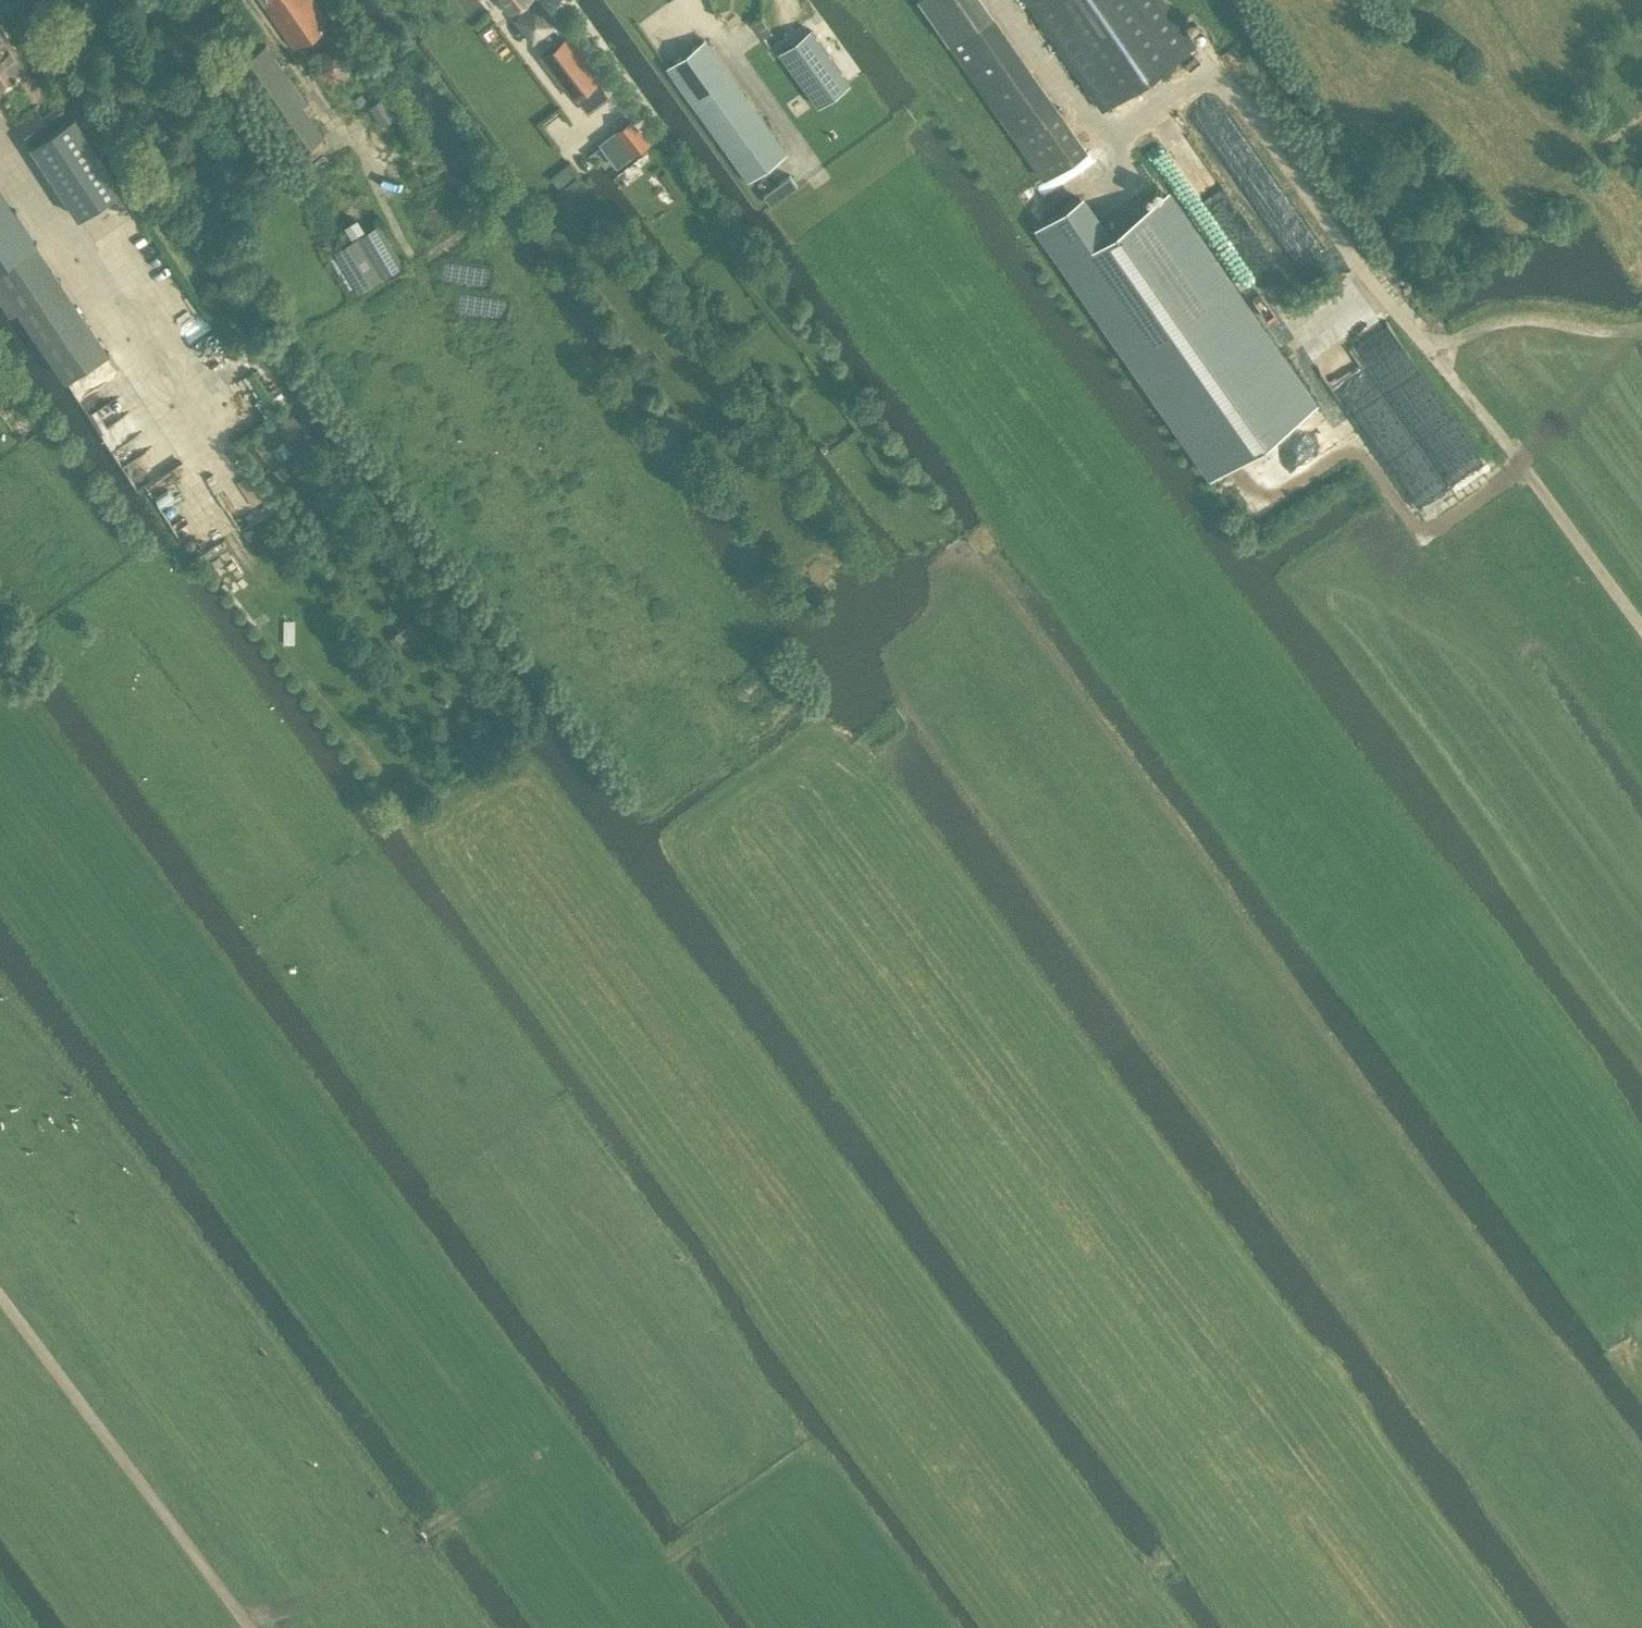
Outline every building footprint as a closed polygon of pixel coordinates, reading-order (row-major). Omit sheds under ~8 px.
[(294,47),(329,22),(314,0),(262,0),(294,47)] [(508,11),(523,0),(500,0),(508,11)] [(947,42),(1041,179),(1081,151),(976,0),(918,0),(947,42)] [(1193,45),(1162,0),(1023,0),(1100,110),(1193,45)] [(817,105),(849,82),(811,29),(779,52),(817,105)] [(25,68),(0,30),(0,85),(25,68)] [(598,77),(566,36),(541,55),(572,96),(598,77)] [(748,178),(785,152),(704,39),(667,65),(748,178)] [(305,100),(265,45),(232,68),(269,120),(295,156),(324,135),(301,103),(305,100)] [(401,110),(387,91),(367,105),(380,125),(401,110)] [(78,217),(122,188),(73,116),(30,144),(78,217)] [(630,120),(598,143),(616,168),(648,143),(630,120)] [(36,242),(0,187),(0,266),(36,242)] [(1313,404),(1165,193),(1106,235),(1080,197),(1039,226),(1212,474),(1313,404)] [(378,223),(351,240),(336,249),(360,289),(402,263),(378,223)] [(261,533),(255,523),(242,531),(249,541),(261,533)]
